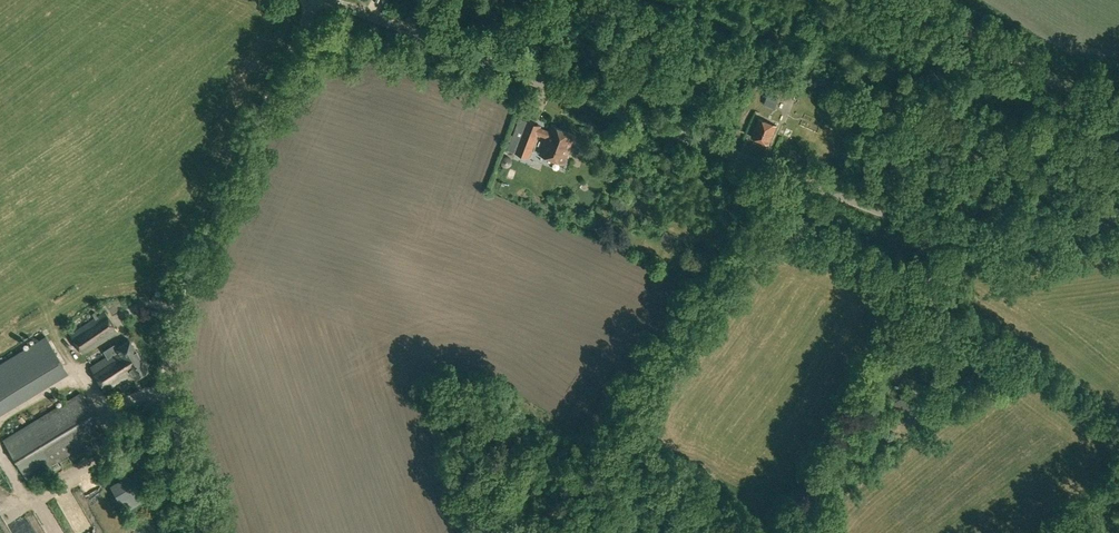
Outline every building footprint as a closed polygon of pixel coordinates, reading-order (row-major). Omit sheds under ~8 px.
[(770,90),(788,97),(791,89),(774,82),(770,90)] [(764,104),(774,109),(779,98),(768,94),(764,104)] [(751,136),(769,143),(777,125),(759,118),(751,136)] [(540,154),(565,163),(576,134),(551,124),(549,130),(526,121),(515,152),(529,158),(538,135),(546,138),(540,154)] [(506,167),(507,167),(508,167),(509,167),(510,166),(511,165),(511,164),(512,164),(512,163),(512,162),(512,161),(511,161),(511,160),(511,159),(510,159),(510,158),(509,158),(508,158),(508,157),(507,157),(506,157),(506,158),(505,158),(504,158),(504,159),(503,159),(503,160),(502,160),(502,161),(502,162),(502,163),(502,164),(503,165),(503,166),(504,166),(504,167),(505,167),(506,167)] [(546,160),(546,162),(552,163),(550,169),(563,172),(565,164),(546,160)] [(668,243),(665,247),(674,253),(677,249),(668,243)] [(69,333),(82,353),(118,331),(105,310),(69,333)] [(0,364),(0,403),(63,365),(45,336),(42,338),(0,364)] [(90,367),(106,391),(131,375),(132,376),(134,375),(135,377),(149,369),(130,339),(117,348),(114,343),(103,351),(107,356),(90,367)] [(2,439),(28,480),(34,476),(105,433),(80,391),(2,439)] [(929,393),(924,398),(927,402),(933,398),(929,393)] [(91,443),(96,450),(102,446),(98,439),(91,443)] [(109,484),(126,511),(155,494),(139,467),(109,484)]
